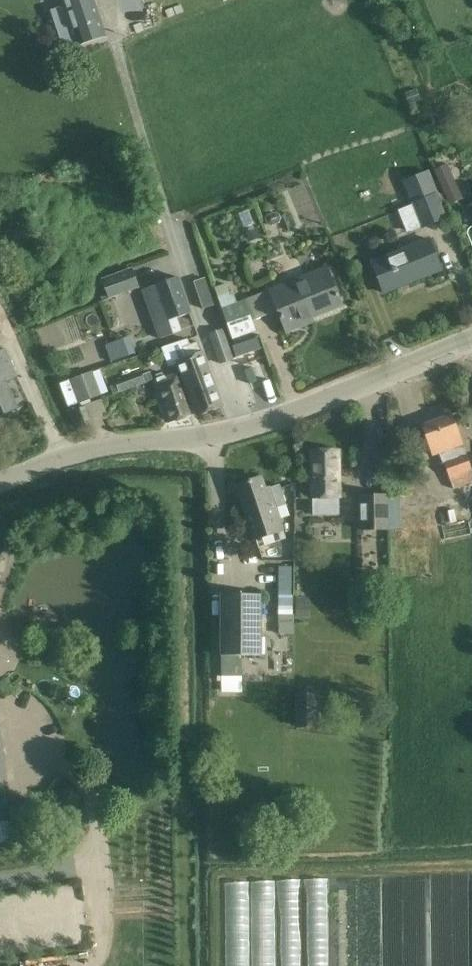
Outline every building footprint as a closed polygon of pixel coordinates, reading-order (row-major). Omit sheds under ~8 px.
[(79,44),(103,36),(105,36),(93,0),(64,0),(79,44)] [(434,170),(449,205),(462,199),(447,165),(434,170)] [(438,194),(429,171),(404,181),(422,228),(447,219),(437,194),(438,194)] [(371,261),(384,292),(441,269),(428,238),(371,261)] [(326,266),(269,289),(278,310),(286,332),(305,324),(304,320),(342,305),(326,266)] [(110,295),(137,285),(131,268),(104,277),(110,295)] [(142,289),(160,338),(182,330),(177,317),(190,313),(177,276),(142,289)] [(191,280),(200,308),(212,304),(203,276),(191,280)] [(236,302),(221,308),(233,340),(256,332),(255,331),(252,321),(244,300),(236,302)] [(246,361),(262,355),(254,335),(238,341),(246,361)] [(209,371),(197,341),(182,347),(186,358),(177,361),(196,414),(222,405),(221,404),(209,371)] [(18,407),(6,382),(17,377),(4,348),(0,350),(0,415),(18,407)] [(62,383),(71,408),(102,395),(93,371),(62,383)] [(141,375),(144,382),(152,379),(149,371),(141,375)] [(168,422),(190,414),(175,372),(153,381),(168,422)] [(86,406),(73,410),(79,428),(92,424),(86,406)] [(462,444),(451,414),(422,425),(432,454),(440,452),(453,489),(471,483),(471,472),(462,444)] [(313,498),(313,514),(338,513),(338,497),(339,497),(338,449),(310,450),(311,498),(313,498)] [(264,489),(260,477),(237,484),(248,516),(251,515),(261,545),(262,548),(286,540),(275,509),(286,505),(279,485),(268,488),(268,487),(264,489)] [(389,530),(388,494),(358,495),(359,531),(389,530)] [(279,615),(279,635),(293,635),(293,595),(277,595),(277,615),(279,615)] [(260,597),(220,597),(220,661),(220,676),(242,676),(242,661),(242,657),(260,657),(260,597)] [(318,727),(318,692),(295,692),(295,727),(318,727)] [(9,816),(7,807),(3,780),(7,779),(0,731),(0,818),(9,816)] [(39,802),(7,807),(9,816),(11,829),(42,824),(39,802)]
